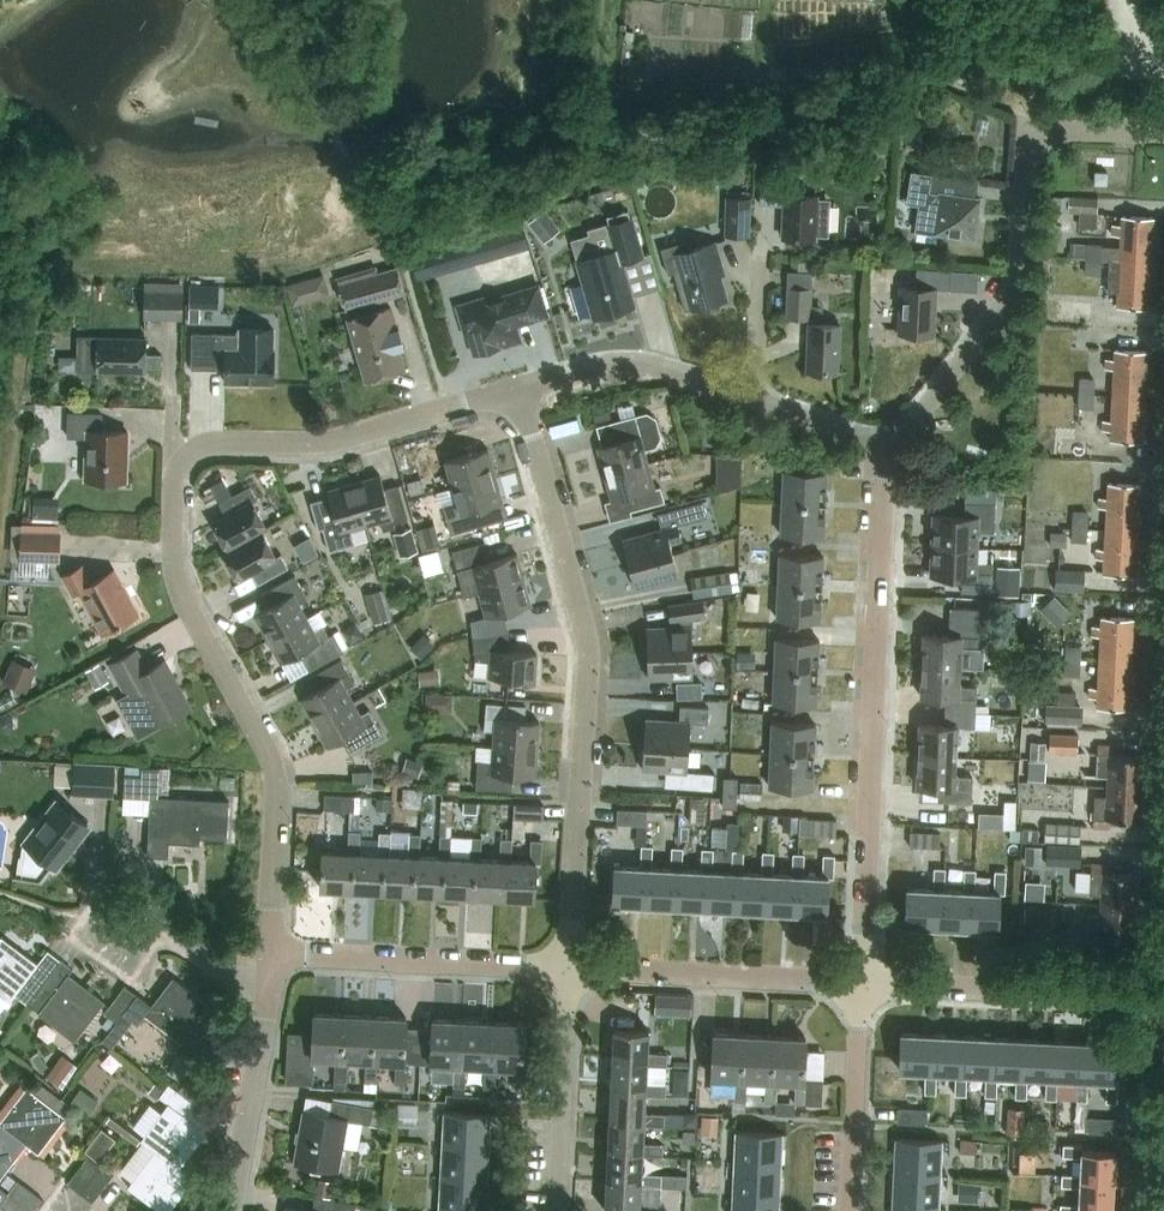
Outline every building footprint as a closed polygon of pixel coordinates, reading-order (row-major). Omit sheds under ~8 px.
[(788,172),(772,171),(763,170),(761,204),(784,205),(783,237),(815,238),(815,234),(829,235),(831,199),(817,198),(817,195),(787,193),(788,172)] [(917,230),(935,233),(976,239),(982,198),(951,193),(953,177),(933,174),(912,170),(907,203),(921,205),(917,230)] [(1109,185),(1109,171),(1096,171),(1095,185),(1109,185)] [(750,196),(750,191),(727,191),(726,235),(753,236),(753,196),(750,196)] [(1057,211),(1069,212),(1069,196),(1048,195),(1048,206),(1057,207),(1057,211)] [(1098,213),(1099,198),(1069,196),(1069,212),(1098,213)] [(529,222),(544,242),(561,230),(545,210),(529,222)] [(1122,215),(1122,225),(1112,224),(1111,235),(1121,235),(1120,260),(1150,262),(1152,217),(1122,215)] [(644,255),(633,217),(590,229),(592,237),(574,242),(579,260),(577,261),(594,317),(635,305),(622,261),(644,255)] [(476,265),(509,254),(501,228),(468,239),(476,265)] [(694,248),(692,239),(662,247),(670,273),(678,270),(682,284),(678,286),(685,310),(727,298),(721,275),(725,274),(715,242),(694,248)] [(1086,257),(1086,258),(1102,259),(1103,243),(1087,242),(1086,257)] [(1101,274),(1102,259),(1086,258),(1085,274),(1101,274)] [(1150,262),(1120,260),(1110,260),(1109,292),(1118,292),(1118,306),(1148,307),(1150,262)] [(798,261),(798,271),(811,272),(812,272),(813,261),(798,261)] [(399,267),(341,284),(348,310),(406,294),(399,267)] [(891,289),(892,268),(874,267),(873,288),(891,289)] [(936,289),(951,290),(952,270),(918,268),(917,287),(903,286),(901,333),(934,334),(936,289)] [(965,284),(983,285),(984,270),(966,269),(965,284)] [(331,295),(325,275),(287,286),(293,306),(331,295)] [(786,316),(809,317),(810,288),(788,287),(786,316)] [(536,289),(480,306),(478,299),(456,305),(463,327),(470,324),(477,349),(516,337),(511,322),(543,313),(536,289)] [(145,319),(182,319),(182,292),(146,291),(145,319)] [(398,348),(403,347),(391,306),(349,319),(366,379),(404,368),(398,348)] [(806,370),(837,371),(839,323),(808,322),(806,370)] [(273,384),(274,350),(274,328),(241,328),(241,335),(192,334),(191,370),(226,370),(225,383),(273,384)] [(146,368),(161,368),(161,356),(146,355),(146,339),(78,338),(78,372),(146,373),(146,368)] [(1103,368),(1115,368),(1113,395),(1144,396),(1146,351),(1116,349),(1115,357),(1104,357),(1103,368)] [(1080,378),(1079,393),(1095,393),(1095,379),(1095,378),(1080,377),(1080,378)] [(1095,393),(1079,393),(1078,408),(1094,408),(1095,396),(1095,393)] [(1141,442),(1144,396),(1113,395),(1113,397),(1112,420),(1101,420),(1101,428),(1111,429),(1111,440),(1141,442)] [(606,403),(590,408),(594,421),(610,417),(606,403)] [(598,446),(605,473),(648,462),(645,450),(658,447),(662,436),(658,418),(649,412),(607,423),(612,443),(598,446)] [(102,415),(69,414),(68,438),(87,439),(86,481),(126,482),(128,433),(102,432),(102,415)] [(445,461),(453,488),(495,476),(487,449),(445,461)] [(722,452),(721,484),(746,485),(747,453),(722,452)] [(648,462),(605,473),(612,500),(618,498),(622,513),(665,502),(661,486),(655,488),(648,462)] [(782,486),(826,487),(826,471),(783,469),(782,486)] [(380,476),(353,484),(365,526),(380,522),(383,532),(395,528),(394,524),(408,520),(399,486),(384,490),(380,476)] [(495,476),(453,488),(456,501),(442,505),(451,535),(483,525),(479,509),(502,502),(495,476)] [(410,481),(413,496),(429,493),(425,478),(410,481)] [(365,526),(353,484),(327,491),(339,534),(365,526)] [(1109,484),(1108,498),(1098,497),(1098,507),(1107,507),(1106,529),(1137,530),(1139,485),(1109,484)] [(825,504),(826,487),(782,486),(781,502),(825,504)] [(260,530),(261,530),(264,528),(265,529),(266,528),(252,503),(258,500),(250,487),(219,504),(226,517),(215,524),(214,523),(213,524),(229,553),(246,543),(244,539),(260,530)] [(704,501),(658,513),(662,529),(666,528),(678,525),(708,517),(704,501)] [(824,520),(825,504),(781,502),(781,518),(824,520)] [(932,546),(976,548),(977,531),(994,532),(995,519),(995,505),(964,504),(964,518),(933,517),(932,546)] [(1071,527),(1089,528),(1090,513),(1072,512),(1071,527)] [(824,536),(824,520),(781,518),(780,534),(824,536)] [(22,560),(62,562),(64,525),(24,524),(22,560)] [(437,525),(424,528),(429,548),(442,544),(437,525)] [(623,540),(630,564),(673,552),(670,541),(682,538),(678,525),(666,528),(662,529),(623,540)] [(1088,542),(1089,528),(1071,527),(1071,542),(1088,542)] [(420,552),(414,528),(395,533),(401,557),(420,552)] [(1106,529),(1105,549),(1095,548),(1095,557),(1105,558),(1104,574),(1135,575),(1137,530),(1106,529)] [(229,553),(225,555),(225,554),(223,554),(238,581),(239,580),(239,579),(250,573),(257,586),(288,569),(281,555),(276,558),(261,530),(260,530),(244,539),(246,543),(229,553)] [(1065,547),(1066,533),(1051,532),(1051,547),(1065,547)] [(317,536),(304,544),(312,558),(326,551),(317,536)] [(479,591),(523,579),(516,554),(485,562),(480,543),(452,550),(460,581),(475,577),(479,591)] [(443,545),(424,550),(430,572),(449,566),(443,545)] [(992,594),(993,578),(993,564),(976,563),(976,548),(932,546),(932,576),(962,577),(961,592),(992,594)] [(680,576),(673,552),(630,564),(636,588),(680,576)] [(778,570),(822,572),(823,556),(779,554),(778,570)] [(1021,566),(997,565),(996,594),(1020,595),(1021,566)] [(139,616),(114,571),(91,584),(82,567),(63,578),(73,596),(79,593),(102,636),(139,616)] [(1056,591),(1085,591),(1086,569),(1056,569),(1056,591)] [(692,578),(696,597),(742,589),(738,570),(692,578)] [(821,588),(822,572),(778,570),(778,586),(821,588)] [(254,616),(268,640),(306,618),(299,605),(308,600),(295,576),(260,596),(267,609),(254,616)] [(472,635),(503,632),(498,614),(530,605),(523,579),(479,591),(485,617),(470,621),(472,635)] [(821,604),(821,588),(778,586),(777,602),(821,604)] [(382,589),(366,594),(374,622),(390,618),(382,589)] [(1055,596),(1041,610),(1056,624),(1070,611),(1055,596)] [(647,653),(692,652),(691,618),(705,615),(702,600),(667,605),(669,621),(678,619),(679,627),(646,628),(647,653)] [(1031,614),(1031,601),(1014,601),(1014,613),(1031,614)] [(820,620),(821,604),(777,602),(776,618),(820,620)] [(923,666),(961,668),(961,649),(979,650),(981,609),(951,608),(950,622),(950,636),(924,634),(923,666)] [(1102,617),(1102,625),(1092,625),(1091,635),(1101,636),(1100,662),(1130,664),(1133,619),(1102,617)] [(306,618),(268,640),(281,664),(300,653),(309,670),(344,650),(334,634),(328,638),(322,627),(313,632),(306,618)] [(357,621),(343,630),(351,644),(366,636),(357,621)] [(503,632),(472,635),(475,661),(489,662),(488,678),(520,680),(519,684),(534,685),(536,654),(503,651),(503,632)] [(413,647),(424,658),(437,645),(426,634),(413,647)] [(775,654),(818,656),(819,640),(775,638),(775,654)] [(1082,661),(1083,646),(1065,646),(1064,661),(1082,661)] [(110,666),(125,694),(117,698),(139,737),(160,726),(190,709),(165,663),(148,672),(136,652),(110,666)] [(692,652),(647,653),(647,678),(692,677),(692,652)] [(737,652),(737,668),(756,668),(755,652),(737,652)] [(818,672),(818,656),(775,654),(774,670),(818,672)] [(5,679),(29,690),(40,668),(16,656),(5,679)] [(300,700),(314,724),(352,703),(345,689),(354,684),(348,673),(350,672),(343,659),(307,678),(314,692),(300,700)] [(1082,676),(1082,661),(1064,661),(1064,676),(1082,676)] [(1128,709),(1130,664),(1100,662),(1098,687),(1089,686),(1088,695),(1098,696),(1097,707),(1128,709)] [(101,663),(88,671),(97,688),(111,680),(101,663)] [(946,698),(946,712),(977,713),(977,705),(978,687),(960,686),(961,668),(923,666),(921,697),(946,698)] [(1007,668),(1006,688),(1025,689),(1026,669),(1007,668)] [(440,669),(421,672),(423,689),(443,686),(440,669)] [(817,688),(818,672),(774,670),(773,686),(817,688)] [(703,682),(677,682),(678,698),(703,697),(703,682)] [(816,705),(817,688),(773,686),(772,702),(816,705)] [(453,696),(428,694),(427,710),(452,712),(453,696)] [(494,745),(538,749),(540,721),(525,720),(526,705),(487,702),(485,730),(495,730),(494,745)] [(352,703),(314,724),(327,748),(340,741),(347,755),(382,735),(368,711),(359,716),(352,703)] [(1083,706),(1047,704),(1046,723),(1082,724),(1083,706)] [(977,705),(977,713),(987,714),(989,714),(989,706),(977,705)] [(976,728),(976,724),(987,724),(987,714),(977,713),(946,712),(945,726),(920,724),(918,756),(957,757),(958,727),(976,728)] [(0,717),(0,728),(5,732),(13,728),(14,719),(7,714),(0,717)] [(643,744),(688,747),(690,722),(645,719),(643,744)] [(771,738),(814,740),(815,724),(772,722),(771,738)] [(1049,751),(1079,752),(1079,736),(1050,734),(1049,751)] [(813,756),(814,740),(771,738),(770,754),(813,756)] [(1046,758),(1047,741),(1032,740),(1030,757),(1046,758)] [(688,747),(643,744),(641,769),(675,771),(674,787),(713,790),(714,773),(687,771),(688,747)] [(538,749),(494,745),(493,761),(479,760),(477,788),(513,791),(514,775),(536,777),(538,749)] [(1108,777),(1107,787),(1143,789),(1145,756),(1114,754),(1115,746),(1098,745),(1096,776),(1108,777)] [(813,772),(813,756),(770,754),(769,770),(813,772)] [(402,772),(418,777),(424,762),(407,756),(402,772)] [(957,757),(918,756),(917,787),(943,788),(942,801),(973,802),(974,776),(956,775),(957,757)] [(75,794),(116,796),(117,762),(76,761),(75,794)] [(353,770),(353,782),(374,783),(374,771),(353,770)] [(812,788),(813,772),(769,770),(769,786),(812,788)] [(125,776),(124,798),(140,799),(141,777),(125,776)] [(735,807),(737,778),(724,777),(722,806),(735,807)] [(449,791),(460,792),(461,780),(449,780),(449,791)] [(742,782),(742,798),(763,798),(764,783),(742,782)] [(1143,789),(1107,787),(1107,796),(1095,795),(1093,827),(1110,828),(1110,819),(1142,821),(1143,789)] [(423,789),(404,789),(404,808),(423,808),(423,789)] [(354,811),(354,796),(324,795),(324,809),(350,810),(354,811)] [(392,810),(392,798),(377,798),(377,811),(392,810)] [(441,834),(451,834),(452,798),(442,798),(441,834)] [(200,839),(226,841),(228,803),(151,799),(148,857),(167,858),(168,844),(199,846),(200,839)] [(1018,817),(1018,801),(1004,801),(1004,817),(1018,817)] [(24,845),(25,846),(20,878),(39,880),(50,865),(54,868),(86,825),(56,802),(24,845)] [(464,804),(463,812),(476,813),(477,805),(464,804)] [(543,820),(544,805),(514,804),(513,818),(543,820)] [(645,826),(646,811),(616,809),(616,824),(645,826)] [(349,831),(360,832),(361,811),(354,811),(350,810),(349,831)] [(742,830),(754,830),(755,816),(742,815),(742,830)] [(800,833),(838,833),(838,819),(809,819),(809,816),(800,816),(800,833)] [(739,849),(740,823),(729,822),(727,849),(739,849)] [(1082,824),(1046,822),(1045,841),(1081,843),(1082,824)] [(1041,827),(1023,826),(1023,840),(1040,841),(1041,827)] [(383,855),(381,892),(412,893),(414,856),(419,857),(420,834),(409,834),(409,831),(391,830),(391,833),(390,855),(383,855)] [(322,852),(320,889),(351,890),(353,853),(359,854),(360,832),(349,831),(348,853),(322,852)] [(939,848),(940,833),(911,831),(910,846),(939,848)] [(383,855),(390,855),(391,833),(379,833),(379,855),(359,854),(353,853),(351,890),(381,892),(383,855)] [(444,858),(450,858),(450,837),(450,836),(440,836),(439,857),(419,857),(414,856),(412,893),(443,895),(444,858)] [(444,858),(443,895),(473,896),(475,859),(480,860),(481,838),(470,837),(470,838),(450,837),(450,858),(444,858)] [(475,859),(473,896),(504,898),(505,861),(510,861),(511,839),(500,839),(500,861),(480,860),(475,859)] [(530,862),(510,861),(505,861),(504,898),(534,899),(536,863),(541,863),(542,841),(531,840),(530,862)] [(644,868),(650,869),(651,846),(640,846),(639,868),(614,867),(612,903),(643,905),(644,868)] [(1043,846),(1027,846),(1026,863),(1043,863),(1043,846)] [(1079,862),(1079,847),(1046,846),(1046,861),(1079,862)] [(669,870),(650,869),(644,868),(643,905),(673,906),(675,870),(681,870),(682,847),(670,847),(669,870)] [(300,861),(316,861),(316,850),(300,849),(300,861)] [(706,871),(711,872),(712,850),(709,849),(701,849),(700,871),(681,870),(675,870),(673,906),(704,908),(706,871)] [(730,873),(711,872),(706,871),(704,908),(734,909),(736,873),(741,873),(742,851),(731,850),(730,873)] [(767,875),(772,875),(773,853),(761,852),(760,874),(741,873),(736,873),(734,909),(765,911),(767,875)] [(791,876),(772,875),(767,875),(765,911),(796,912),(798,876),(803,877),(804,854),(792,854),(791,876)] [(798,876),(796,912),(826,914),(828,878),(833,879),(834,856),(822,855),(821,878),(803,877),(798,876)] [(1102,895),(1101,905),(1137,907),(1139,875),(1108,873),(1109,865),(1092,864),(1090,894),(1102,895)] [(939,891),(945,891),(946,869),(934,869),(933,891),(908,889),(906,925),(937,927),(939,891)] [(964,892),(945,891),(939,891),(937,927),(967,929),(970,892),(975,893),(976,871),(965,870),(964,892)] [(970,892),(967,929),(998,931),(1000,895),(1005,895),(1006,872),(995,872),(994,894),(975,893),(970,892)] [(1027,902),(1026,922),(1055,924),(1056,904),(1027,902)] [(1135,939),(1137,907),(1101,905),(1100,914),(1089,914),(1087,945),(1104,946),(1104,938),(1135,939)] [(58,959),(46,951),(36,964),(1,937),(0,938),(0,995),(9,1002),(27,978),(38,986),(58,959)] [(51,996),(38,1013),(74,1042),(104,1002),(68,974),(71,969),(58,959),(38,986),(51,996)] [(145,1015),(182,1043),(210,1006),(173,977),(151,1006),(137,995),(136,996),(115,1023),(111,1029),(105,1037),(103,1039),(115,1048),(134,1023),(137,1026),(145,1015)] [(115,1023),(136,996),(124,986),(104,1014),(115,1023)] [(692,1014),(693,995),(674,994),(673,1013),(692,1014)] [(342,1060),(344,1016),(313,1014),(311,1058),(335,1060),(334,1080),(346,1081),(347,1060),(342,1060)] [(374,1017),(344,1016),(342,1060),(347,1060),(367,1061),(366,1081),(376,1082),(377,1061),(372,1061),(374,1017)] [(419,1064),(420,1032),(405,1031),(405,1019),(374,1017),(372,1061),(377,1061),(395,1062),(394,1083),(406,1084),(407,1063),(419,1064)] [(432,1032),(420,1032),(419,1064),(431,1064),(453,1065),(452,1086),(465,1086),(466,1065),(461,1065),(463,1021),(432,1019),(432,1032)] [(494,1088),(495,1067),(491,1067),(493,1023),(463,1021),(461,1065),(466,1065),(484,1066),(482,1087),(494,1088)] [(491,1067),(495,1067),(514,1068),(512,1089),(525,1090),(526,1067),(522,1067),(524,1024),(493,1023),(491,1067)] [(647,1060),(647,1064),(667,1065),(667,1053),(647,1052),(648,1030),(613,1028),(612,1059),(647,1060)] [(735,1079),(734,1100),(733,1111),(745,1111),(745,1100),(746,1079),(742,1079),(744,1035),(713,1033),(711,1077),(735,1079)] [(936,1094),(937,1072),(929,1072),(931,1035),(901,1034),(899,1071),(926,1072),(925,1093),(936,1094)] [(742,1079),(746,1079),(764,1080),(763,1101),(776,1102),(777,1081),(772,1080),(774,1036),(744,1035),(742,1079)] [(966,1095),(967,1073),(960,1073),(962,1037),(931,1035),(929,1072),(937,1072),(956,1073),(955,1095),(966,1095)] [(805,1038),(774,1036),(772,1080),(777,1081),(795,1082),(794,1103),(823,1104),(824,1083),(803,1081),(805,1038)] [(997,1097),(998,1075),(990,1075),(992,1038),(962,1037),(960,1073),(967,1073),(986,1074),(985,1096),(997,1097)] [(1027,1098),(1028,1076),(1021,1076),(1023,1040),(992,1038),(990,1075),(998,1075),(1016,1076),(1016,1098),(1027,1098)] [(1057,1100),(1058,1078),(1052,1078),(1053,1041),(1023,1040),(1021,1076),(1028,1076),(1046,1077),(1045,1099),(1057,1100)] [(1087,1101),(1088,1080),(1082,1079),(1084,1043),(1053,1041),(1052,1078),(1058,1078),(1077,1079),(1076,1101),(1087,1101)] [(1082,1079),(1088,1080),(1107,1081),(1106,1102),(1117,1103),(1118,1081),(1113,1081),(1115,1044),(1084,1043),(1082,1079)] [(168,1072),(182,1082),(197,1062),(184,1052),(168,1072)] [(63,1054),(47,1076),(60,1085),(75,1063),(63,1054)] [(646,1083),(647,1064),(647,1060),(612,1059),(610,1089),(645,1091),(645,1096),(665,1097),(666,1084),(646,1083)] [(674,1069),(673,1095),(688,1096),(689,1069),(674,1069)] [(26,1087),(66,1117),(74,1107),(34,1076),(26,1087)] [(158,1097),(165,1087),(159,1083),(152,1092),(158,1097)] [(141,1140),(154,1150),(155,1149),(179,1168),(180,1167),(206,1132),(186,1117),(196,1104),(170,1084),(160,1098),(168,1104),(141,1140)] [(0,1119),(0,1123),(27,1142),(26,1143),(39,1153),(66,1117),(26,1087),(0,1119)] [(81,1088),(70,1103),(89,1117),(100,1101),(81,1088)] [(610,1089),(609,1120),(644,1121),(644,1125),(665,1126),(665,1113),(644,1112),(645,1096),(645,1091),(610,1089)] [(996,1100),(985,1100),(985,1112),(995,1112),(996,1100)] [(348,1120),(370,1124),(373,1107),(332,1101),(330,1115),(302,1111),(293,1164),(339,1171),(348,1120)] [(398,1102),(398,1126),(419,1126),(420,1103),(398,1102)] [(927,1124),(928,1109),(898,1107),(897,1122),(927,1124)] [(1026,1108),(1009,1107),(1008,1134),(1024,1135),(1026,1108)] [(444,1112),(442,1146),(488,1149),(490,1115),(444,1112)] [(685,1125),(698,1126),(699,1113),(685,1112),(685,1125)] [(1088,1115),(1088,1120),(1088,1131),(1118,1132),(1118,1116),(1088,1115)] [(720,1134),(721,1117),(704,1116),(703,1134),(720,1134)] [(1050,1131),(1050,1121),(1028,1119),(1028,1130),(1050,1131)] [(643,1155),(662,1156),(663,1144),(643,1143),(644,1125),(644,1121),(609,1120),(608,1150),(643,1152),(643,1155)] [(26,1143),(27,1142),(0,1123),(0,1179),(26,1143)] [(683,1130),(682,1142),(696,1143),(696,1130),(683,1130)] [(736,1132),(734,1165),(780,1167),(781,1134),(736,1132)] [(897,1137),(895,1171),(940,1173),(942,1139),(897,1137)] [(83,1150),(90,1154),(89,1155),(99,1162),(107,1151),(91,1139),(83,1150)] [(977,1140),(961,1140),(961,1152),(976,1152),(977,1140)] [(1082,1157),(1081,1174),(1081,1180),(1115,1182),(1116,1152),(1083,1150),(1083,1145),(1064,1144),(1063,1156),(1082,1157)] [(442,1146),(440,1180),(486,1182),(488,1149),(442,1146)] [(154,1150),(127,1187),(160,1210),(170,1210),(194,1179),(180,1167),(179,1168),(155,1149),(154,1150)] [(643,1152),(608,1150),(606,1181),(641,1182),(641,1185),(661,1186),(662,1175),(642,1174),(643,1155),(643,1152)] [(67,1183),(80,1193),(100,1166),(88,1156),(69,1181),(67,1183)] [(734,1165),(733,1199),(778,1201),(780,1167),(734,1165)] [(100,1166),(80,1193),(92,1202),(94,1199),(113,1175),(100,1166)] [(895,1171),(893,1205),(938,1208),(940,1173),(895,1171)] [(1087,1210),(1113,1210),(1115,1182),(1081,1180),(1081,1174),(1062,1173),(1062,1186),(1081,1187),(1080,1205),(1080,1210),(1087,1210)] [(319,1179),(317,1195),(331,1197),(334,1182),(319,1179)] [(35,1210),(36,1210),(44,1201),(18,1180),(9,1191),(35,1210)] [(439,1210),(484,1210),(486,1182),(440,1180),(439,1210)] [(957,1201),(978,1202),(979,1181),(958,1180),(957,1201)] [(641,1185),(641,1182),(606,1181),(605,1210),(660,1210),(660,1205),(640,1204),(641,1185)] [(0,1183),(0,1203),(9,1191),(0,1183)] [(7,1210),(35,1210),(9,1191),(0,1203),(0,1206),(7,1210)] [(356,1205),(315,1198),(313,1210),(355,1210),(356,1205)] [(732,1210),(778,1210),(778,1201),(733,1199),(732,1210)]
